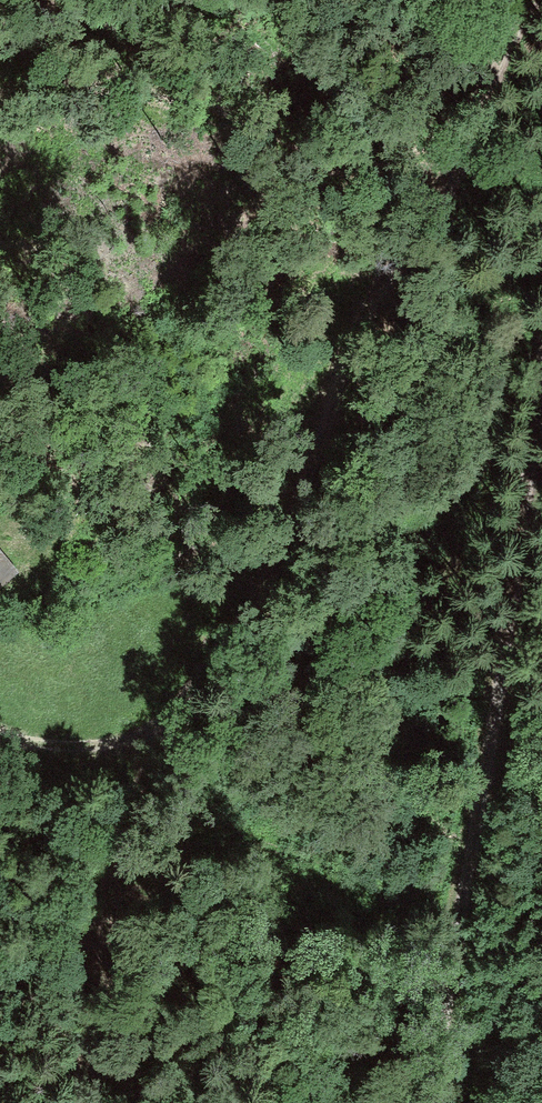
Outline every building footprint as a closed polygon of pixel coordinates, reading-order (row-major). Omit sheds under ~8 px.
[(0,554),(0,581),(13,570),(0,554)]
